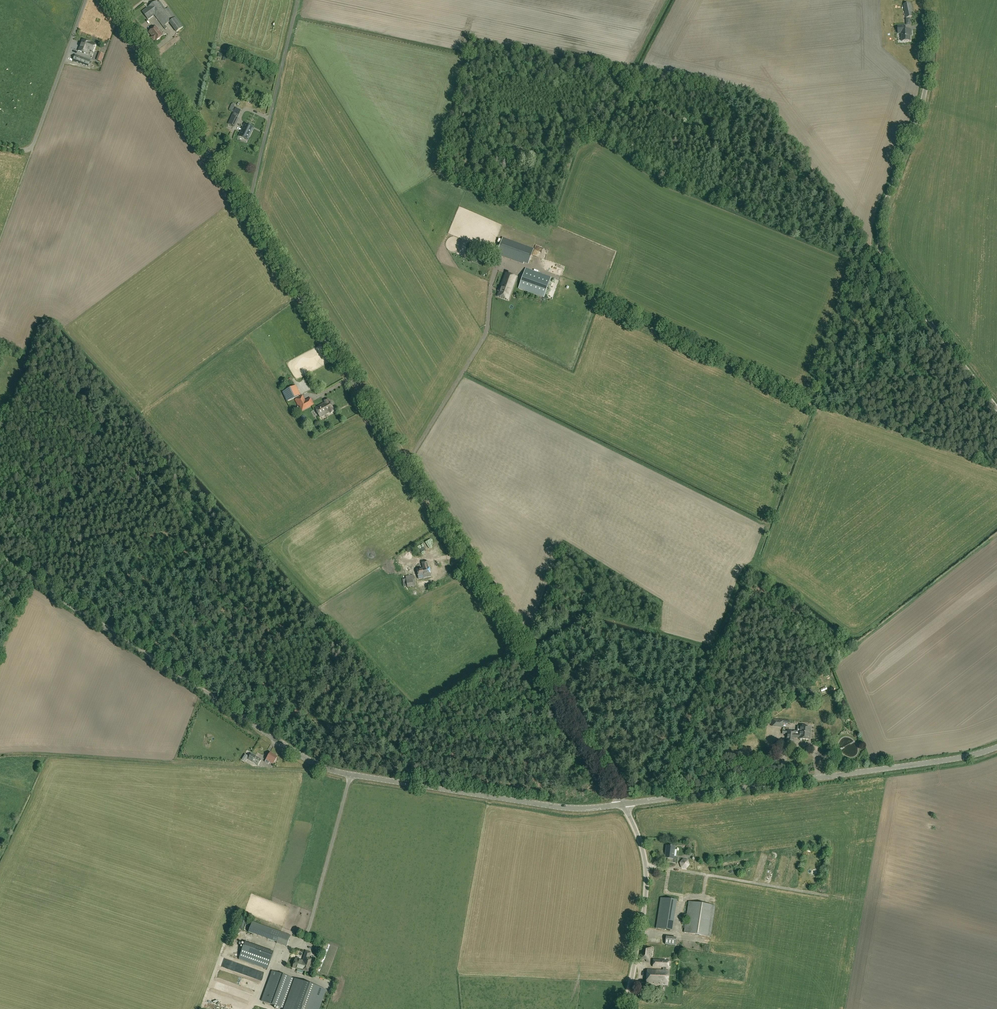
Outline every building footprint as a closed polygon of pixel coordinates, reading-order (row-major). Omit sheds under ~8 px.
[(155,15),(163,27),(165,29),(167,28),(166,25),(169,22),(177,32),(183,27),(176,17),(168,7),(164,11),(156,1),(148,7),(149,7),(142,12),(148,20),(155,15)] [(911,3),(904,4),(907,18),(914,17),(911,3)] [(902,41),(910,41),(910,34),(911,34),(911,29),(905,30),(905,26),(898,26),(898,33),(901,33),(902,41)] [(156,41),(163,36),(156,27),(149,32),(152,36),(151,37),(154,41),(155,40),(156,41)] [(96,45),(92,44),(92,43),(82,40),(78,51),(88,55),(89,50),(93,51),(96,45)] [(73,61),(89,67),(91,60),(75,55),(73,61)] [(228,124),(234,126),(241,110),(235,108),(228,124)] [(253,128),(245,125),(241,133),(240,136),(248,140),(249,137),(253,128)] [(497,254),(523,263),(523,262),(527,263),(532,249),(503,239),(497,254)] [(550,278),(525,269),(519,288),(543,297),(550,278)] [(508,301),(517,277),(505,273),(496,296),(508,301)] [(296,386),(283,392),(287,402),(301,396),(296,386)] [(308,407),(305,402),(302,396),(296,400),(298,405),(300,404),(302,410),(308,407)] [(313,404),(310,399),(305,402),(308,407),(313,404)] [(329,401),(328,399),(324,401),(325,402),(315,407),(320,417),(330,412),(331,413),(335,411),(329,401)] [(417,568),(418,578),(430,577),(429,562),(422,563),(423,567),(417,568)] [(415,586),(414,575),(406,576),(406,579),(403,580),(404,583),(407,582),(407,588),(414,587),(413,586),(415,586)] [(815,699),(811,688),(802,692),(803,697),(808,695),(810,701),(815,699)] [(783,720),(772,719),(771,726),(772,726),(772,727),(783,728),(783,721),(783,720)] [(788,730),(787,742),(794,743),(794,738),(799,738),(799,739),(809,740),(811,727),(801,726),(800,726),(800,727),(797,727),(797,731),(795,731),(788,730)] [(273,764),(277,757),(270,753),(265,762),(269,764),(269,762),(273,764)] [(252,761),(258,766),(262,760),(251,754),(248,759),(252,761)] [(675,847),(667,846),(665,858),(668,858),(667,862),(676,863),(677,857),(674,856),(675,847)] [(681,868),(687,869),(690,865),(689,860),(683,859),(679,863),(681,868)] [(656,928),(671,930),(675,900),(661,898),(656,928)] [(685,933),(711,937),(715,906),(689,902),(685,933)] [(277,942),(281,932),(271,928),(267,939),(277,942)] [(675,945),(676,938),(666,937),(665,944),(675,945)] [(268,969),(274,952),(245,942),(239,959),(268,969)] [(650,961),(651,947),(648,947),(645,947),(645,946),(641,946),(640,960),(643,961),(643,958),(647,958),(646,961),(650,961)] [(293,967),(308,972),(312,960),(309,959),(311,952),(306,951),(302,961),(301,961),(301,960),(295,959),(293,967)] [(670,960),(654,960),(653,967),(664,967),(663,970),(648,969),(647,984),(668,985),(669,970),(666,970),(667,967),(669,968),(670,960)] [(272,971),(262,1001),(284,1008),(285,1008),(296,979),(272,971)] [(223,972),(221,979),(230,981),(231,973),(223,972)] [(296,979),(285,1008),(319,1008),(326,990),(296,979)] [(216,982),(214,989),(237,997),(240,990),(216,982)] [(243,982),(242,987),(255,991),(257,987),(243,982)]
